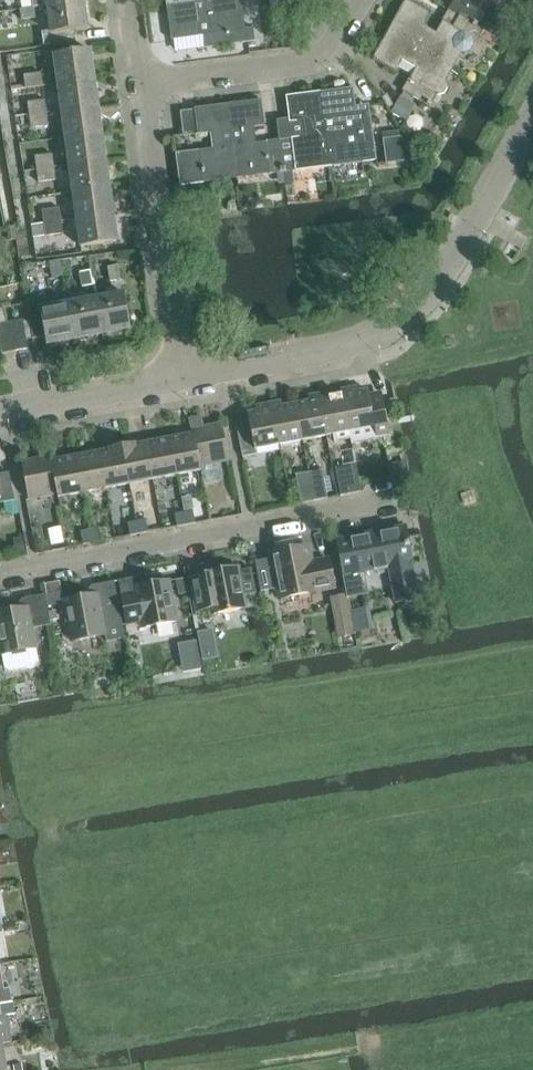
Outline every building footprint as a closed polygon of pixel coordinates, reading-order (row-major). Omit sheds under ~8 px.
[(255,41),(253,28),(246,29),(242,0),(217,0),(167,7),(172,40),(174,40),(176,52),(255,41)] [(271,12),(286,10),(285,0),(269,0),(271,12)] [(436,33),(422,25),(429,13),(406,0),(405,1),(411,4),(395,31),(390,28),(390,29),(455,66),(461,55),(468,53),(472,46),(471,39),(474,34),(494,45),(498,37),(478,26),(450,9),(436,33)] [(450,9),(478,26),(493,0),(455,0),(450,9)] [(76,43),(76,42),(75,31),(87,29),(84,1),(47,6),(51,31),(41,32),(43,47),(76,43)] [(36,18),(35,8),(20,10),(21,20),(36,18)] [(431,108),(455,66),(390,29),(389,29),(395,32),(378,61),(373,58),(372,59),(396,73),(402,61),(416,68),(403,91),(431,108)] [(58,84),(94,79),(90,51),(54,56),(58,84)] [(25,89),(43,86),(41,73),(24,75),(25,89)] [(94,79),(58,84),(62,111),(98,106),(94,79)] [(320,92),(319,92),(329,167),(376,161),(372,128),(368,104),(356,106),(353,88),(352,88),(353,94),(321,98),(320,92)] [(305,137),(279,141),(283,173),(329,167),(319,92),(320,99),(288,103),(288,96),(286,97),(290,123),(303,121),(305,137)] [(29,115),(47,113),(45,100),(27,102),(29,115)] [(253,144),(251,128),(265,126),(261,100),(260,100),(261,106),(229,110),(229,104),(228,104),(238,179),(283,173),(279,141),(253,144)] [(181,186),(238,179),(228,104),(227,104),(228,111),(196,115),(196,108),(194,109),(195,110),(181,112),(185,136),(211,133),(213,150),(177,154),(181,186)] [(98,106),(62,111),(66,138),(102,133),(98,106)] [(47,113),(29,115),(31,129),(49,126),(47,113)] [(102,133),(66,138),(69,165),(105,160),(102,133)] [(386,163),(415,160),(401,135),(383,138),(386,163)] [(36,169),(54,167),(53,154),(35,156),(36,169)] [(105,160),(69,165),(73,192),(109,187),(105,160)] [(54,167),(36,169),(38,183),(56,180),(54,167)] [(73,192),(77,219),(113,214),(109,187),(73,192)] [(44,223),(62,221),(60,208),(42,210),(44,223)] [(116,242),(113,214),(77,219),(80,247),(116,242)] [(62,221),(44,223),(31,225),(33,238),(46,236),(46,237),(63,234),(62,221)] [(49,262),(52,278),(63,276),(60,260),(49,262)] [(121,280),(118,266),(108,268),(111,282),(121,280)] [(83,288),(93,286),(91,271),(80,273),(83,288)] [(123,293),(95,298),(102,334),(130,329),(123,293)] [(95,298),(68,303),(75,339),(102,334),(95,298)] [(29,319),(33,339),(45,337),(47,344),(75,339),(68,303),(42,308),(40,302),(26,305),(29,319)] [(29,319),(10,323),(15,351),(28,348),(27,340),(33,339),(29,319)] [(15,351),(10,323),(7,324),(0,325),(0,341),(2,353),(15,351)] [(390,438),(383,401),(369,403),(367,391),(359,392),(358,387),(341,390),(342,395),(343,395),(351,440),(350,440),(351,445),(390,438)] [(327,437),(333,436),(334,443),(350,440),(351,440),(343,395),(342,395),(341,390),(340,390),(341,396),(320,400),(327,437)] [(320,400),(296,404),(303,442),(327,437),(320,400)] [(237,429),(243,457),(257,455),(256,451),(280,446),(273,408),(274,408),(273,403),(256,406),(256,412),(248,413),(250,426),(237,429)] [(296,404),(274,408),(273,408),(280,446),(303,442),(296,404)] [(199,467),(201,467),(229,461),(222,424),(204,427),(202,416),(189,419),(192,434),(193,434),(199,467)] [(170,438),(176,475),(201,470),(201,467),(199,467),(193,434),(192,434),(170,438)] [(146,443),(153,479),(176,475),(170,438),(146,443)] [(153,479),(146,443),(135,445),(135,443),(123,446),(130,484),(153,479)] [(52,461),(54,460),(51,445),(38,448),(40,458),(21,462),(29,499),(57,494),(59,494),(52,461)] [(99,452),(106,488),(130,484),(123,446),(110,448),(110,450),(99,452)] [(76,456),(83,493),(106,488),(99,452),(76,456)] [(76,456),(54,460),(52,461),(59,494),(57,494),(58,497),(83,493),(76,456)] [(340,496),(361,492),(356,464),(335,468),(340,496)] [(309,473),(315,501),(327,498),(322,470),(309,473)] [(0,503),(4,502),(6,515),(19,512),(16,500),(14,500),(9,472),(0,474),(0,501),(0,503)] [(315,501),(309,473),(296,475),(301,503),(315,501)] [(184,513),(186,525),(195,523),(193,511),(184,513)] [(186,525),(184,513),(175,514),(177,527),(186,525)] [(137,522),(139,534),(148,532),(146,520),(137,522)] [(139,534),(137,522),(128,523),(130,536),(139,534)] [(348,597),(351,610),(363,608),(361,593),(368,592),(364,571),(390,566),(397,601),(417,598),(411,564),(413,563),(406,526),(337,539),(348,597)] [(90,531),(92,543),(101,541),(99,529),(90,531)] [(92,543),(90,531),(81,532),(83,545),(92,543)] [(312,562),(309,547),(271,554),(272,558),(254,562),(260,594),(278,591),(279,601),(334,591),(328,559),(312,562)] [(188,567),(197,610),(211,608),(212,614),(246,608),(243,595),(254,593),(249,569),(239,571),(238,567),(206,574),(204,564),(188,567)] [(119,581),(127,624),(140,621),(143,627),(177,621),(169,580),(136,587),(135,578),(119,581)] [(125,637),(123,624),(115,582),(95,585),(96,595),(64,601),(71,641),(105,635),(106,640),(125,637)] [(45,593),(45,595),(47,603),(61,600),(59,590),(45,593)] [(2,654),(5,668),(10,672),(35,667),(38,662),(36,648),(32,628),(51,625),(47,603),(45,595),(25,599),(27,608),(0,613),(0,645),(2,654)] [(348,597),(337,599),(340,614),(351,612),(351,610),(348,597)] [(200,629),(205,658),(221,655),(215,626),(200,629)] [(0,1044),(11,1042),(7,1016),(2,1017),(0,1007),(0,1044)] [(0,1044),(0,1069),(11,1069),(10,1067),(4,1068),(0,1044)]
